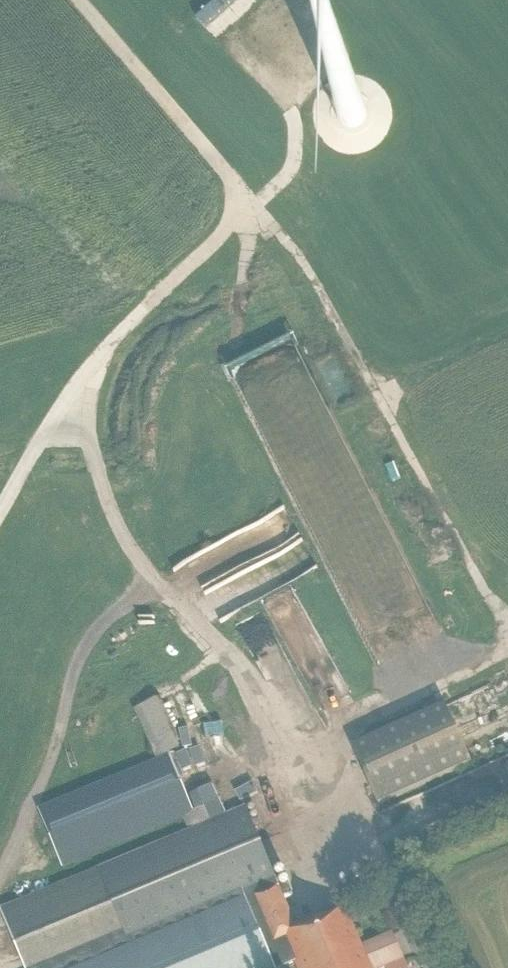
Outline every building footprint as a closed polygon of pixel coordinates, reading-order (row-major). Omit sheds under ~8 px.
[(197,20),(204,28),(236,0),(220,0),(197,20)] [(363,104),(362,104),(361,103),(360,102),(359,101),(356,100),(354,100),(352,100),(350,100),(348,100),(346,101),(343,103),(340,105),(339,107),(338,109),(337,111),(337,113),(337,115),(337,117),(337,119),(338,121),(339,123),(340,125),(342,126),(344,128),(346,129),(347,129),(349,130),(350,130),(352,130),(355,130),(356,129),(358,129),(360,128),(362,127),(363,125),(365,123),(366,122),(367,119),(367,118),(367,116),(367,114),(367,112),(366,110),(366,109),(365,107),(364,105),(363,104)] [(271,619),(249,631),(287,702),(307,691),(303,681),(292,660),(293,660),(271,619)] [(354,748),(380,805),(507,748),(507,659),(448,687),(454,703),(354,748)] [(156,761),(183,750),(171,724),(177,722),(166,697),(134,711),(156,761)] [(468,801),(507,784),(507,751),(456,774),(468,801)] [(247,899),(255,896),(256,897),(254,898),(275,947),(287,942),(298,967),(386,967),(404,961),(392,932),(362,945),(347,910),(327,918),(325,915),(294,928),(290,918),(292,917),(280,887),(247,808),(213,822),(207,808),(195,813),(172,757),(42,810),(64,866),(182,818),(188,833),(3,909),(27,967),(276,967),(247,899)]
